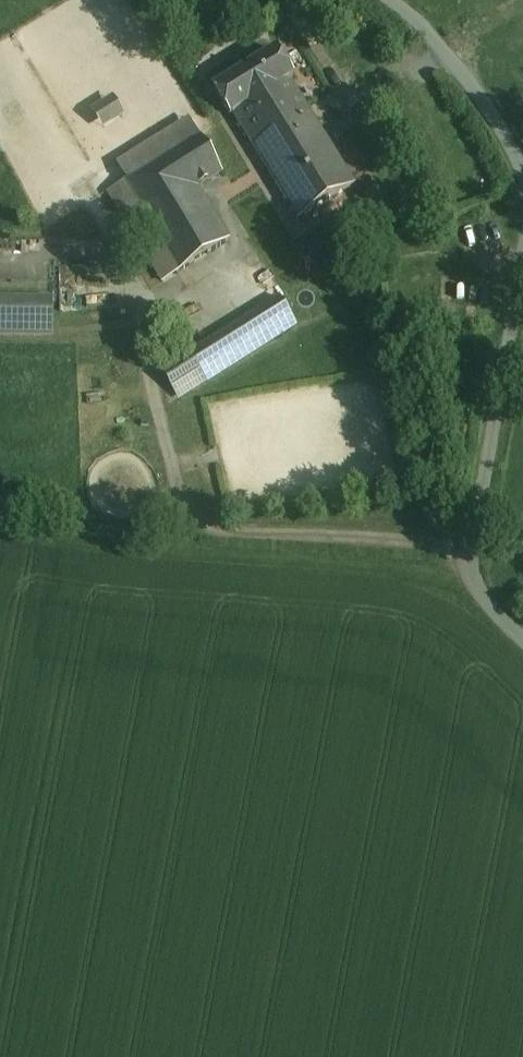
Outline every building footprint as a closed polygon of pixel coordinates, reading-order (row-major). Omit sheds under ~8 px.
[(234,114),(298,219),(355,184),(290,79),(294,77),(278,51),(214,91),(230,117),(234,114)] [(93,105),(101,126),(125,117),(117,96),(93,105)] [(163,282),(229,241),(196,188),(222,172),(189,119),(116,165),(127,181),(109,192),(163,282)] [(242,321),(189,355),(205,381),(297,324),(281,297),(242,321)] [(51,334),(51,300),(0,300),(0,334),(51,334)]
